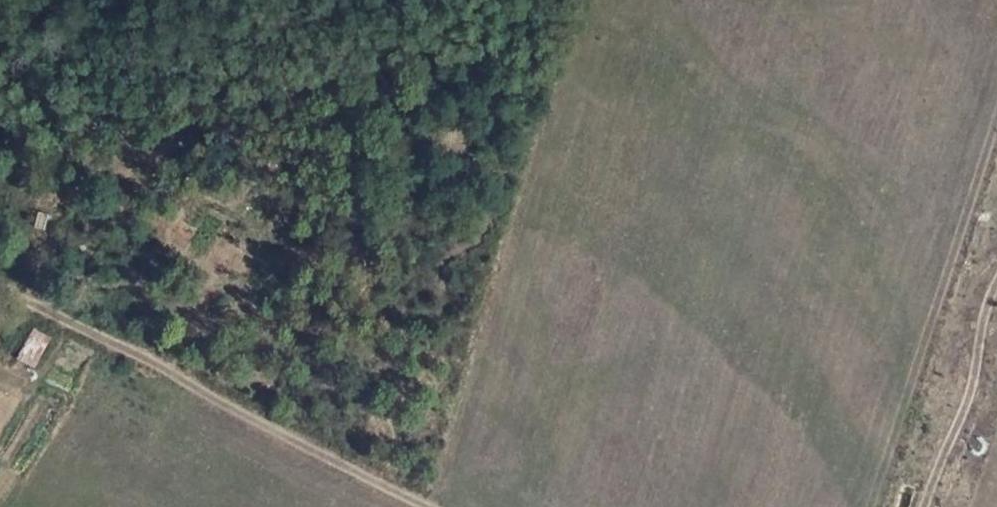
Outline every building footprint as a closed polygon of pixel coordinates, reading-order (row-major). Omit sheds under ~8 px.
[(27,341),(45,352),(53,337),(35,327),(27,341)]
